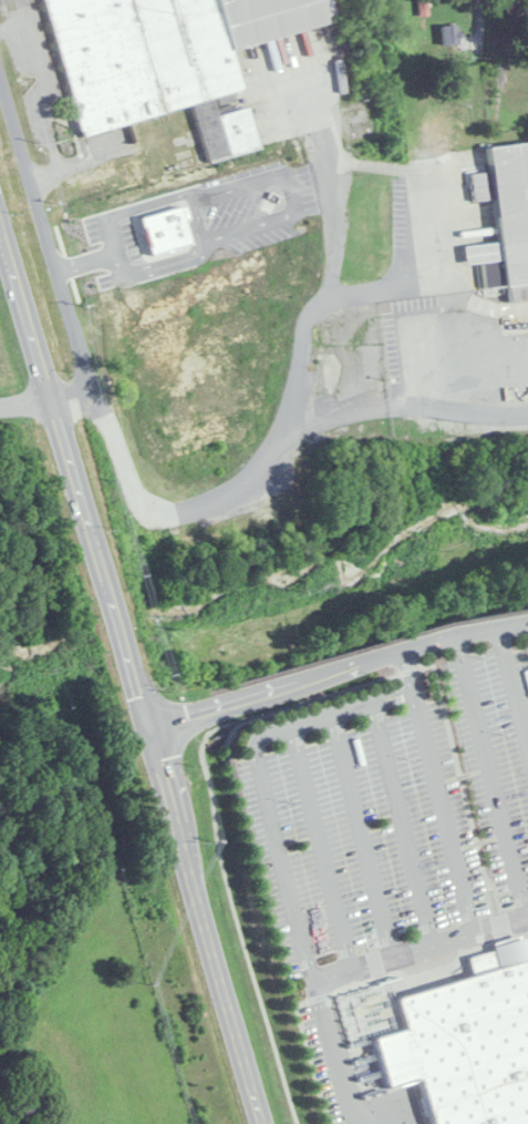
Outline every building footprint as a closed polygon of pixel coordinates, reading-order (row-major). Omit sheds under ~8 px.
[(77,136),(192,107),(206,163),(164,174),(159,152),(73,173),(146,471),(237,448),(224,395),(271,383),(262,347),(291,340),(280,296),(307,289),(295,241),(318,236),(294,138),(259,147),(248,103),(238,105),(235,92),(244,90),(234,47),(331,23),(326,0),(43,0),(77,136)] [(428,15),(428,0),(419,0),(419,15),(428,15)] [(459,25),(443,25),(443,44),(459,44),(459,25)] [(497,243),(463,246),(465,265),(502,261),(504,283),(527,281),(527,140),(488,144),(497,243)] [(390,993),(398,1029),(375,1035),(391,1094),(420,1086),(430,1123),(527,1123),(527,956),(390,993)]
